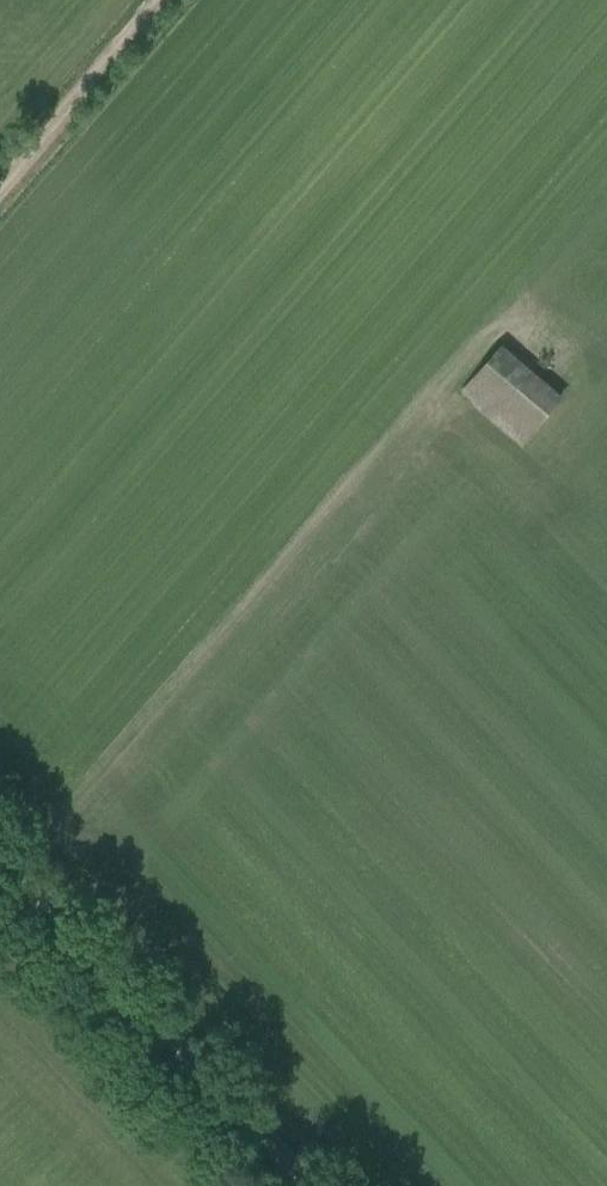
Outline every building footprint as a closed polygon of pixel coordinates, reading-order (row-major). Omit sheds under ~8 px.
[(459,389),(520,445),(561,399),(500,344),(459,389)]
